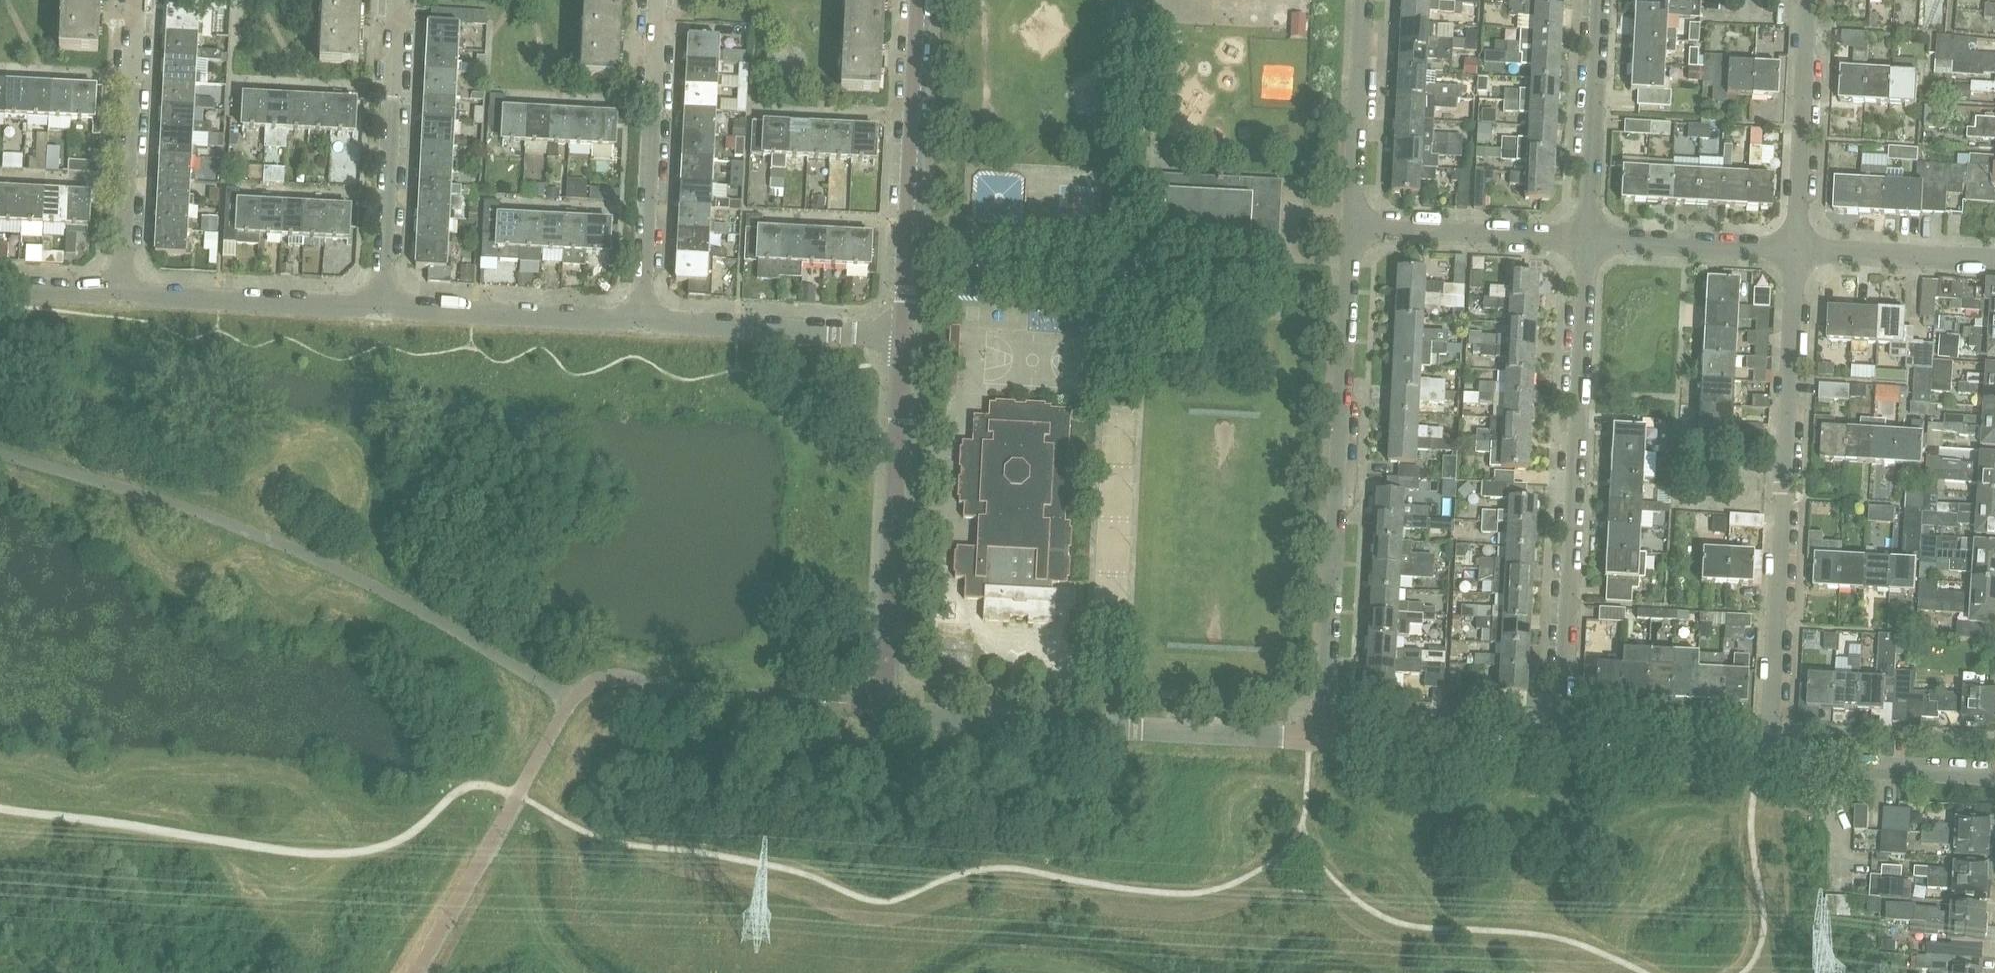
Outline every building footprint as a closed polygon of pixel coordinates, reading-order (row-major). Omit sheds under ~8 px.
[(103,0),(64,0),(61,51),(100,53),(103,0)] [(199,37),(203,37),(204,26),(199,26),(200,11),(208,12),(208,0),(181,0),(181,10),(170,10),(169,35),(199,37)] [(363,0),(362,0),(325,0),(322,65),(360,66),(363,0)] [(624,0),(585,0),(585,12),(623,14),(624,0)] [(846,26),(884,28),(886,0),(847,0),(846,26)] [(1635,15),(1667,16),(1689,18),(1700,19),(1701,0),(1690,0),(1690,5),(1677,4),(1677,0),(1635,0),(1635,15)] [(1461,3),(1428,2),(1401,1),(1400,24),(1427,26),(1428,12),(1455,14),(1455,12),(1461,12),(1461,3)] [(1986,5),(1985,19),(1993,20),(1994,6),(1986,5)] [(1534,18),(1534,30),(1561,32),(1562,8),(1535,6),(1526,6),(1509,6),(1509,16),(1534,18)] [(475,11),(433,8),(432,23),(430,22),(429,48),(460,50),(460,49),(465,50),(465,39),(460,39),(461,24),(474,25),(475,11)] [(216,38),(230,38),(231,13),(217,12),(216,38)] [(620,80),(623,14),(585,12),(581,78),(620,80)] [(1870,13),(1869,27),(1880,28),(1881,14),(1870,13)] [(1292,15),(1291,38),(1305,39),(1306,15),(1292,15)] [(1635,15),(1633,40),(1666,42),(1676,42),(1677,30),(1667,30),(1667,16),(1635,15)] [(1436,50),(1452,51),(1453,40),(1437,40),(1438,26),(1427,26),(1400,24),(1399,48),(1426,50),(1436,50)] [(1700,24),(1689,24),(1689,42),(1699,43),(1700,24)] [(881,94),(884,37),(884,28),(846,26),(843,92),(881,94)] [(1559,56),(1561,32),(1534,30),(1521,30),(1521,42),(1495,41),(1495,53),(1506,53),(1559,56)] [(1466,32),(1466,41),(1465,51),(1476,51),(1477,32),(1466,32)] [(199,37),(169,35),(167,60),(197,61),(222,63),(222,53),(198,52),(199,37)] [(1937,35),(1937,44),(1953,45),(1954,36),(1937,35)] [(690,37),(688,62),(720,63),(748,65),(749,51),(725,50),(724,54),(720,53),(721,39),(690,37)] [(1676,42),(1666,42),(1633,40),(1632,65),(1665,67),(1665,54),(1676,54),(1676,42)] [(1937,44),(1936,53),(1953,54),(1953,52),(1953,45),(1937,44)] [(459,64),(460,50),(429,48),(427,72),(458,74),(463,74),(464,64),(459,64)] [(1399,48),(1398,72),(1425,74),(1426,60),(1426,50),(1399,48)] [(1689,67),(1698,67),(1699,50),(1690,49),(1689,67)] [(1452,62),(1452,51),(1436,50),(1436,61),(1452,62)] [(1953,52),(1953,54),(1952,63),(1994,65),(1994,55),(1953,52)] [(1531,78),(1558,80),(1559,56),(1506,53),(1506,64),(1532,65),(1531,78)] [(1952,75),(1952,63),(1953,54),(1936,53),(1935,62),(1935,74),(1952,75)] [(1727,96),(1752,97),(1754,64),(1754,57),(1705,55),(1703,92),(1708,92),(1708,88),(1713,88),(1712,102),(1727,103),(1727,96)] [(485,56),(477,56),(477,75),(485,75),(485,56)] [(1478,60),(1465,59),(1464,74),(1477,75),(1478,60)] [(197,61),(167,60),(166,84),(196,86),(200,86),(200,75),(197,75),(197,61)] [(719,78),(720,63),(688,62),(687,86),(718,88),(723,88),(723,78),(719,78)] [(1952,63),(1952,75),(1952,76),(1985,78),(1985,74),(1994,75),(1994,65),(1952,63)] [(1780,66),(1754,64),(1752,97),(1779,98),(1780,66)] [(739,81),(739,89),(749,90),(750,66),(740,65),(739,79),(739,81)] [(1664,92),(1665,67),(1632,65),(1631,91),(1638,91),(1637,106),(1670,107),(1671,92),(1664,92)] [(1699,68),(1689,67),(1688,81),(1699,81),(1699,68)] [(1840,101),(1866,103),(1867,70),(1842,69),(1840,101)] [(1866,103),(1891,104),(1892,72),(1867,70),(1866,103)] [(426,98),(457,99),(462,99),(463,88),(458,88),(458,74),(427,72),(426,98)] [(1424,86),(1425,74),(1398,72),(1397,96),(1424,97),(1456,99),(1462,99),(1462,88),(1424,86)] [(1918,73),(1892,72),(1891,104),(1916,106),(1918,73)] [(1557,104),(1558,80),(1531,78),(1531,92),(1505,91),(1504,101),(1557,104)] [(30,84),(8,83),(6,116),(28,117),(30,84)] [(1972,83),(1972,92),(1994,94),(1994,84),(1972,83)] [(52,85),(30,84),(28,117),(50,118),(52,85)] [(196,86),(166,84),(165,110),(195,111),(199,111),(199,110),(207,110),(208,101),(195,100),(196,86)] [(50,118),(73,120),(75,87),(52,85),(50,118)] [(718,103),(718,88),(687,86),(686,110),(717,112),(722,112),(722,103),(718,103)] [(103,88),(75,87),(73,120),(93,121),(92,136),(101,137),(103,88)] [(739,89),(738,113),(748,114),(748,100),(749,90),(739,89)] [(335,92),(334,101),(332,133),(356,134),(357,102),(342,101),(342,92),(335,92)] [(1971,95),(1956,94),(1955,102),(1971,103),(1971,95)] [(267,130),(268,97),(246,96),(244,129),(267,130)] [(1456,99),(1424,97),(1397,96),(1396,120),(1434,122),(1435,109),(1456,110),(1456,99)] [(288,150),(289,131),(290,98),(268,97),(267,130),(266,148),(288,150)] [(313,100),(290,98),(289,131),(311,132),(313,100)] [(456,123),(461,123),(462,113),(457,113),(457,99),(426,98),(425,121),(456,123)] [(311,132),(332,133),(334,101),(313,100),(311,132)] [(1556,128),(1557,104),(1504,101),(1504,112),(1530,114),(1529,127),(1556,128)] [(1936,106),(1926,106),(1925,126),(1935,126),(1936,106)] [(194,124),(195,111),(165,110),(164,133),(194,135),(198,135),(209,135),(209,136),(225,137),(225,126),(194,124)] [(505,143),(527,144),(529,111),(506,110),(505,143)] [(686,110),(685,135),(716,137),(720,137),(721,127),(716,126),(717,112),(686,110)] [(551,112),(529,111),(527,144),(549,145),(551,112)] [(573,113),(551,112),(549,145),(571,146),(573,113)] [(571,146),(593,147),(595,115),(573,113),(571,146)] [(617,116),(595,115),(593,147),(616,148),(617,116)] [(1976,130),(1994,131),(1994,119),(1977,118),(1976,130)] [(1396,120),(1395,144),(1422,145),(1448,146),(1448,145),(1462,146),(1463,137),(1433,136),(1434,122),(1396,120)] [(456,137),(456,123),(425,121),(424,146),(455,148),(469,149),(470,138),(456,137)] [(733,122),(732,138),(745,139),(746,123),(733,122)] [(754,122),(753,155),(775,156),(775,169),(787,169),(788,156),(790,124),(754,122)] [(1650,136),(1651,123),(1625,122),(1625,135),(1650,136)] [(1650,136),(1658,136),(1670,137),(1671,124),(1651,123),(1650,136)] [(788,156),(810,157),(812,125),(790,124),(788,156)] [(833,126),(812,125),(810,157),(831,158),(833,126)] [(1477,142),(1491,143),(1492,126),(1477,125),(1477,142)] [(1688,139),(1700,139),(1701,125),(1689,125),(1688,139)] [(1701,125),(1700,139),(1709,139),(1709,125),(1701,125)] [(831,158),(854,160),(856,127),(833,126),(831,158)] [(878,128),(856,127),(854,160),(877,161),(878,128)] [(1501,149),(1528,150),(1555,152),(1556,128),(1529,127),(1529,139),(1502,138),(1501,149)] [(1751,128),(1750,147),(1762,147),(1763,129),(1751,128)] [(1976,130),(1968,129),(1968,139),(1994,141),(1994,131),(1976,130)] [(193,149),(194,135),(164,133),(162,158),(192,160),(197,160),(198,149),(193,149)] [(232,134),(231,146),(239,147),(241,139),(241,135),(232,134)] [(715,152),(716,137),(685,135),(683,160),(715,162),(719,162),(720,152),(715,152)] [(223,160),(225,137),(209,136),(208,148),(212,148),(211,159),(223,160)] [(745,139),(732,138),(737,139),(736,156),(744,156),(745,139)] [(1448,146),(1422,145),(1395,144),(1394,168),(1436,170),(1437,170),(1437,157),(1447,157),(1448,146)] [(1712,173),(1699,173),(1697,205),(1722,207),(1724,174),(1725,146),(1718,145),(1718,157),(1723,157),(1723,164),(1713,163),(1712,173)] [(423,170),(453,171),(459,172),(459,162),(454,162),(455,148),(424,146),(423,170)] [(1725,146),(1724,174),(1722,207),(1747,208),(1749,175),(1731,174),(1733,146),(1725,146)] [(1750,147),(1749,167),(1761,167),(1761,165),(1762,147),(1750,147)] [(1889,148),(1889,157),(1888,160),(1903,161),(1904,148),(1889,148)] [(1555,152),(1528,150),(1501,149),(1501,160),(1527,162),(1527,175),(1554,176),(1555,152)] [(4,168),(6,168),(23,169),(23,155),(4,154),(4,168)] [(1971,156),(1970,166),(1994,168),(1994,158),(1971,156)] [(192,174),(192,160),(162,158),(161,182),(191,184),(195,184),(196,174),(192,174)] [(47,159),(47,170),(60,171),(60,160),(47,159)] [(683,160),(682,184),(714,186),(718,186),(718,176),(714,176),(715,162),(683,160)] [(69,161),(68,171),(99,173),(99,162),(69,161)] [(1649,161),(1648,170),(1646,203),(1672,204),(1673,171),(1674,162),(1649,161)] [(743,163),(732,162),(731,186),(742,187),(743,163)] [(1673,171),(1672,204),(1697,205),(1699,173),(1699,163),(1674,162),(1673,171)] [(1970,166),(1918,162),(1916,182),(1925,183),(1937,184),(1948,184),(1948,194),(1963,195),(1964,186),(1967,186),(1966,201),(1994,204),(1994,168),(1970,166)] [(263,167),(249,166),(249,179),(262,180),(263,167)] [(1436,170),(1394,168),(1392,192),(1419,193),(1420,181),(1435,182),(1436,170)] [(1860,214),(1886,215),(1887,183),(1888,169),(1862,168),(1862,181),(1860,214)] [(264,169),(264,182),(285,183),(285,170),(264,169)] [(1621,201),(1646,203),(1648,170),(1623,169),(1621,201)] [(453,187),(453,171),(423,170),(421,194),(452,196),(458,196),(458,187),(453,187)] [(785,171),(772,170),(770,189),(784,190),(785,171)] [(1471,171),(1452,170),(1451,182),(1458,182),(1458,196),(1469,196),(1471,171)] [(1497,172),(1488,172),(1476,171),(1475,209),(1486,209),(1487,183),(1496,184),(1497,172)] [(1554,176),(1527,175),(1510,174),(1510,185),(1526,186),(1526,199),(1553,200),(1554,176)] [(1156,175),(1155,193),(1165,194),(1162,245),(1250,249),(1251,242),(1279,244),(1282,182),(1180,176),(1156,175)] [(1749,175),(1747,208),(1773,209),(1775,177),(1749,175)] [(1835,212),(1860,214),(1862,181),(1836,180),(1835,212)] [(160,207),(190,209),(194,209),(195,199),(190,198),(191,184),(161,182),(160,207)] [(1887,183),(1886,215),(1923,217),(1923,212),(1925,183),(1916,182),(1913,182),(1913,184),(1887,183)] [(1923,212),(1935,213),(1937,184),(1925,183),(1923,212)] [(713,201),(714,186),(682,184),(681,209),(713,210),(742,212),(743,202),(713,201)] [(1948,184),(1937,184),(1935,213),(1947,214),(1948,194),(1948,184)] [(533,186),(533,198),(545,198),(545,186),(533,186)] [(261,240),(262,237),(263,204),(240,203),(241,188),(229,187),(226,235),(239,236),(238,245),(259,245),(259,251),(261,251),(261,240)] [(547,198),(559,199),(559,190),(548,189),(547,198)] [(1,190),(0,210),(0,223),(22,224),(23,191),(1,190)] [(23,191),(22,224),(45,225),(46,192),(23,191)] [(45,225),(67,226),(69,194),(46,192),(45,225)] [(91,195),(69,194),(67,226),(66,251),(76,251),(77,227),(90,228),(91,204),(91,195)] [(451,211),(452,196),(421,194),(420,219),(451,221),(456,221),(457,211),(451,211)] [(1456,196),(1455,209),(1469,210),(1469,196),(1458,196),(1456,196)] [(499,249),(522,250),(523,218),(501,217),(502,204),(487,203),(485,236),(500,237),(499,249)] [(271,204),(263,204),(262,237),(283,238),(285,205),(271,204)] [(305,239),(307,206),(285,205),(283,238),(289,238),(289,246),(304,247),(305,239)] [(305,239),(327,240),(328,207),(307,206),(305,239)] [(189,223),(190,209),(160,207),(159,231),(188,233),(193,233),(194,223),(189,223)] [(352,209),(328,207),(327,240),(350,242),(351,229),(358,229),(359,209),(352,209)] [(478,208),(470,208),(468,221),(477,222),(478,208)] [(712,225),(713,210),(681,209),(680,233),(712,235),(727,236),(728,226),(712,225)] [(587,266),(587,254),(589,221),(578,220),(578,212),(568,211),(568,220),(566,252),(565,264),(587,266)] [(219,217),(202,216),(201,231),(218,232),(219,217)] [(546,219),(523,218),(522,250),(521,262),(543,263),(544,251),(546,219)] [(450,235),(451,221),(420,219),(419,245),(455,247),(455,236),(450,235)] [(568,220),(546,219),(544,251),(566,252),(568,220)] [(612,222),(589,221),(587,254),(611,255),(612,222)] [(188,247),(188,233),(159,231),(158,256),(192,258),(192,248),(188,247)] [(782,277),(782,265),(784,233),(748,231),(747,261),(760,262),(760,276),(782,277)] [(218,234),(205,233),(204,250),(210,251),(209,264),(217,264),(218,234)] [(680,233),(679,258),(710,259),(714,260),(722,260),(722,248),(711,248),(712,235),(680,233)] [(806,234),(784,233),(782,265),(804,266),(806,234)] [(828,235),(806,234),(804,266),(827,267),(828,235)] [(848,268),(850,236),(828,235),(827,267),(848,268)] [(872,237),(850,236),(848,268),(870,269),(870,273),(877,274),(877,277),(878,277),(880,236),(872,235),(872,237)] [(453,285),(454,260),(455,247),(419,245),(418,269),(431,269),(430,283),(453,285)] [(9,261),(9,247),(0,247),(0,261),(9,261)] [(28,251),(28,262),(42,263),(43,252),(28,251)] [(43,252),(42,263),(63,264),(64,253),(43,252)] [(1398,268),(1397,293),(1465,296),(1467,256),(1455,256),(1454,285),(1444,284),(1444,283),(1424,282),(1425,269),(1398,268)] [(709,273),(710,259),(679,258),(677,282),(690,283),(689,297),(712,298),(714,274),(709,273)] [(292,265),(281,265),(281,275),(292,275),(292,265)] [(474,267),(461,266),(460,283),(474,283),(474,267)] [(1482,273),(1470,273),(1470,288),(1481,289),(1482,273)] [(1490,297),(1511,298),(1537,300),(1538,276),(1512,274),(1511,287),(1491,286),(1490,297)] [(1707,280),(1706,305),(1739,307),(1740,281),(1707,280)] [(1965,289),(1965,282),(1940,280),(1939,282),(1938,298),(1964,300),(1965,289)] [(1937,318),(1938,298),(1939,282),(1923,281),(1922,317),(1936,318),(1937,318)] [(1965,289),(1964,300),(1994,303),(1994,284),(1987,283),(1987,290),(1965,289)] [(816,286),(801,285),(800,302),(815,303),(816,286)] [(1754,307),(1770,308),(1771,290),(1755,290),(1754,307)] [(1452,320),(1455,320),(1464,321),(1465,296),(1397,293),(1396,316),(1423,318),(1423,306),(1453,307),(1452,320)] [(1511,298),(1490,297),(1484,297),(1483,310),(1510,311),(1510,322),(1536,324),(1537,300),(1511,298)] [(1964,300),(1963,311),(1983,313),(1982,321),(1992,322),(1994,322),(1994,303),(1964,300)] [(1739,307),(1706,305),(1705,330),(1737,332),(1739,307)] [(1828,341),(1854,342),(1855,309),(1830,308),(1828,341)] [(1855,309),(1854,342),(1879,344),(1881,310),(1855,309)] [(1905,312),(1881,310),(1879,344),(1891,344),(1891,358),(1907,358),(1908,342),(1909,342),(1910,339),(1904,339),(1905,312)] [(1422,332),(1423,318),(1396,316),(1394,341),(1447,344),(1454,344),(1455,335),(1448,335),(1448,333),(1422,332)] [(1935,328),(1935,332),(1944,333),(1945,319),(1937,318),(1936,318),(1935,328)] [(1757,333),(1769,333),(1770,321),(1757,321),(1757,333)] [(1534,348),(1536,324),(1510,322),(1509,337),(1482,336),(1482,337),(1468,336),(1467,344),(1473,345),(1534,348)] [(1992,322),(1991,330),(1959,327),(1958,333),(1955,333),(1955,338),(1994,341),(1994,322),(1992,322)] [(952,327),(951,349),(961,349),(962,328),(952,327)] [(1736,357),(1737,332),(1705,330),(1703,356),(1736,357)] [(1955,338),(1940,337),(1938,358),(1965,360),(1966,348),(1971,348),(1991,350),(1990,359),(1994,360),(1994,341),(1955,338)] [(1394,341),(1393,364),(1420,366),(1430,366),(1431,354),(1446,355),(1447,344),(1394,341)] [(1907,368),(1914,369),(1920,369),(1934,370),(1934,361),(1936,344),(1909,342),(1908,342),(1907,358),(1907,368)] [(1507,370),(1533,372),(1534,348),(1473,345),(1473,355),(1481,355),(1481,357),(1508,358),(1507,370)] [(1755,358),(1767,358),(1768,346),(1756,346),(1755,358)] [(1703,356),(1702,381),(1735,383),(1736,357),(1703,356)] [(1934,370),(1933,379),(1933,382),(1952,384),(1954,363),(1934,361),(1934,370)] [(1420,380),(1420,366),(1393,364),(1392,388),(1445,391),(1446,382),(1420,380)] [(1835,365),(1820,364),(1819,378),(1835,379),(1835,365)] [(1968,385),(1994,387),(1994,368),(1989,368),(1988,378),(1969,376),(1968,385)] [(1934,370),(1920,369),(1914,369),(1914,378),(1933,379),(1934,370)] [(1506,385),(1506,395),(1532,396),(1533,372),(1507,370),(1506,385)] [(1766,383),(1767,371),(1755,371),(1754,383),(1766,383)] [(1933,382),(1933,379),(1914,378),(1913,386),(1933,387),(1933,382)] [(1733,408),(1735,383),(1702,381),(1700,406),(1733,408)] [(1933,382),(1933,387),(1932,392),(1952,394),(1952,384),(1933,382)] [(1495,394),(1495,385),(1479,384),(1478,393),(1495,394)] [(1851,386),(1819,384),(1818,400),(1850,402),(1851,386)] [(1968,385),(1960,384),(1959,395),(1967,395),(1987,396),(1987,406),(1994,406),(1994,387),(1968,385)] [(1867,387),(1851,386),(1850,398),(1867,399),(1867,387)] [(1932,392),(1933,387),(1913,386),(1913,394),(1932,395),(1932,392)] [(1445,391),(1392,388),(1391,412),(1418,414),(1418,403),(1444,404),(1444,402),(1454,402),(1454,392),(1445,391)] [(1478,393),(1465,393),(1464,393),(1463,405),(1464,405),(1494,406),(1495,394),(1478,393)] [(1932,395),(1913,394),(1912,403),(1931,404),(1932,395)] [(1531,420),(1532,396),(1506,395),(1505,419),(1531,420)] [(1753,408),(1765,409),(1765,396),(1753,396),(1753,408)] [(1068,586),(1069,582),(1072,524),(1067,524),(1067,511),(1072,511),(1076,449),(1071,449),(1073,412),(1053,411),(1053,408),(991,405),(990,418),(975,417),(974,444),(964,443),(961,505),(965,505),(965,520),(980,520),(978,550),(958,549),(957,580),(967,580),(966,600),(986,602),(984,622),(1011,623),(1012,618),(1030,619),(1029,624),(1056,625),(1058,593),(1053,593),(1053,585),(1068,586)] [(1733,408),(1700,406),(1699,432),(1732,433),(1733,408)] [(1987,406),(1986,419),(1946,417),(1946,427),(1994,430),(1994,406),(1987,406)] [(1417,428),(1418,414),(1391,412),(1389,437),(1417,438),(1450,440),(1450,435),(1443,434),(1443,429),(1417,428)] [(1529,444),(1531,420),(1505,419),(1493,418),(1493,432),(1478,431),(1477,441),(1529,444)] [(1642,424),(1642,428),(1647,428),(1647,429),(1654,429),(1654,425),(1654,420),(1643,419),(1642,424)] [(1816,419),(1815,445),(1823,445),(1822,461),(1848,462),(1849,430),(1834,429),(1835,421),(1816,419)] [(1861,431),(1849,430),(1848,462),(1872,464),(1875,420),(1862,419),(1861,431)] [(1875,420),(1872,464),(1898,465),(1899,433),(1886,432),(1887,421),(1875,420)] [(1913,434),(1899,433),(1898,465),(1923,467),(1926,422),(1914,422),(1913,434)] [(1740,425),(1739,439),(1763,440),(1764,427),(1740,425)] [(1613,426),(1612,452),(1645,454),(1647,429),(1647,428),(1642,428),(1613,426)] [(1946,427),(1945,436),(1984,439),(1984,448),(1994,448),(1994,430),(1946,427)] [(1450,440),(1417,438),(1389,437),(1388,461),(1415,462),(1416,450),(1452,452),(1452,458),(1457,458),(1458,441),(1450,440)] [(1491,466),(1502,467),(1528,468),(1529,444),(1477,441),(1477,452),(1492,452),(1491,466)] [(1940,457),(1940,449),(1930,448),(1929,457),(1940,457)] [(1645,454),(1612,452),(1610,477),(1644,479),(1645,454)] [(1984,455),(1983,466),(1943,463),(1938,458),(1928,457),(1927,472),(1994,476),(1994,456),(1984,455)] [(1670,465),(1660,465),(1660,478),(1670,478),(1670,465)] [(1398,466),(1398,478),(1419,479),(1419,467),(1398,466)] [(1495,482),(1515,483),(1515,471),(1496,470),(1495,482)] [(1927,472),(1926,492),(1940,493),(1940,482),(1962,484),(1982,485),(1981,494),(1994,495),(1994,476),(1927,472)] [(1642,504),(1644,479),(1610,477),(1609,502),(1642,504)] [(1418,491),(1419,479),(1398,478),(1397,489),(1404,490),(1418,491)] [(1442,499),(1455,499),(1456,482),(1443,481),(1442,499)] [(1476,491),(1468,483),(1458,492),(1465,500),(1476,491)] [(1506,499),(1507,484),(1495,483),(1482,483),(1481,498),(1506,499)] [(1907,489),(1906,497),(1925,498),(1925,490),(1907,489)] [(1377,492),(1376,516),(1428,519),(1429,508),(1403,506),(1404,493),(1377,492)] [(1981,494),(1980,507),(1925,503),(1925,513),(1994,518),(1994,495),(1981,494)] [(1924,507),(1925,498),(1906,497),(1906,506),(1924,507)] [(1482,521),(1498,522),(1508,523),(1534,524),(1536,500),(1510,499),(1509,513),(1482,511),(1482,521)] [(1661,505),(1642,504),(1609,502),(1608,527),(1641,529),(1642,513),(1660,514),(1661,505)] [(1924,507),(1906,506),(1905,514),(1924,515),(1924,507)] [(1959,526),(1979,527),(1978,537),(1994,538),(1994,518),(1925,513),(1924,526),(1958,529),(1959,526)] [(1924,515),(1905,514),(1905,523),(1903,552),(1921,553),(1922,536),(1924,515)] [(1764,530),(1764,517),(1730,515),(1729,527),(1764,530)] [(1376,516),(1375,540),(1401,541),(1402,529),(1427,531),(1428,519),(1376,516)] [(1727,518),(1713,517),(1712,533),(1726,534),(1727,518)] [(1443,520),(1442,531),(1453,531),(1454,521),(1443,520)] [(1497,534),(1498,522),(1482,521),(1481,533),(1497,534)] [(1533,548),(1534,524),(1508,523),(1507,546),(1533,548)] [(1606,552),(1640,554),(1641,529),(1608,527),(1606,552)] [(1951,562),(1994,565),(1994,545),(1977,544),(1977,554),(1957,553),(1958,538),(1922,536),(1921,553),(1921,560),(1938,561),(1951,562)] [(1412,542),(1401,541),(1375,540),(1373,564),(1433,567),(1433,563),(1426,563),(1426,557),(1411,556),(1412,542)] [(1532,572),(1533,548),(1507,546),(1506,560),(1479,559),(1479,569),(1532,572)] [(1868,548),(1867,558),(1866,591),(1891,592),(1893,559),(1877,558),(1877,548),(1868,548)] [(1727,584),(1729,551),(1703,550),(1701,582),(1727,584)] [(1762,553),(1729,551),(1727,584),(1761,586),(1762,553)] [(1644,554),(1640,554),(1606,552),(1605,578),(1608,578),(1606,603),(1631,604),(1631,589),(1637,589),(1637,577),(1640,577),(1643,575),(1644,554)] [(1815,588),(1841,590),(1843,557),(1817,555),(1815,588)] [(1867,558),(1843,557),(1841,590),(1866,591),(1867,558)] [(1893,559),(1891,592),(1916,594),(1918,561),(1903,560),(1893,559)] [(1938,561),(1921,560),(1921,561),(1920,570),(1921,570),(1928,571),(1937,571),(1938,561)] [(1974,584),(1994,585),(1994,565),(1951,562),(1951,572),(1955,573),(1975,574),(1974,584)] [(1433,567),(1373,564),(1372,588),(1398,589),(1399,578),(1432,580),(1433,567)] [(1505,583),(1505,594),(1531,596),(1532,572),(1479,569),(1478,582),(1505,583)] [(1994,607),(1994,585),(1974,584),(1973,596),(1954,595),(1954,593),(1939,592),(1939,582),(1920,581),(1919,602),(1994,607)] [(1398,602),(1398,589),(1372,588),(1371,612),(1397,613),(1435,615),(1436,609),(1423,608),(1423,604),(1398,602)] [(1461,616),(1474,617),(1478,617),(1493,618),(1503,618),(1529,620),(1531,596),(1505,594),(1504,608),(1462,606),(1461,616)] [(1642,599),(1645,605),(1653,605),(1656,600),(1653,594),(1646,594),(1642,599)] [(1919,602),(1918,612),(1944,612),(1943,614),(1972,616),(1970,640),(1994,641),(1994,607),(1919,602)] [(1625,610),(1600,609),(1599,622),(1624,623),(1625,610)] [(1650,620),(1650,611),(1638,610),(1637,619),(1650,620)] [(1650,611),(1650,620),(1663,621),(1663,611),(1650,611)] [(1082,627),(1083,613),(1070,612),(1069,626),(1082,627)] [(1369,636),(1396,637),(1409,638),(1410,626),(1422,626),(1422,621),(1435,621),(1435,615),(1397,613),(1371,612),(1369,636)] [(1675,621),(1688,622),(1689,613),(1676,612),(1675,621)] [(1713,614),(1700,614),(1700,622),(1713,623),(1713,614)] [(1725,627),(1732,628),(1750,629),(1751,616),(1726,615),(1725,627)] [(1460,617),(1453,617),(1452,628),(1460,629),(1460,617)] [(1493,618),(1478,617),(1474,617),(1474,629),(1491,630),(1491,642),(1502,642),(1528,644),(1529,620),(1503,618),(1493,618)] [(1933,618),(1918,618),(1918,633),(1932,634),(1933,618)] [(1838,635),(1825,634),(1824,648),(1837,649),(1838,635)] [(1862,677),(1860,711),(1873,711),(1886,712),(1891,712),(1892,700),(1896,700),(1897,672),(1896,672),(1896,655),(1897,648),(1897,637),(1897,636),(1880,635),(1878,678),(1862,677)] [(1395,650),(1396,637),(1369,636),(1368,660),(1395,661),(1445,663),(1445,653),(1395,650)] [(1915,638),(1897,637),(1897,648),(1896,655),(1914,655),(1915,648),(1915,638)] [(1527,668),(1528,644),(1502,642),(1502,656),(1475,655),(1474,665),(1501,666),(1527,668)] [(1623,650),(1623,657),(1620,699),(1645,700),(1648,651),(1623,650)] [(1648,651),(1645,700),(1670,701),(1673,652),(1654,651),(1648,651)] [(1698,654),(1673,652),(1670,701),(1695,703),(1698,661),(1698,654)] [(1595,697),(1620,699),(1623,657),(1608,656),(1607,664),(1604,664),(1605,656),(1597,655),(1597,664),(1595,697)] [(1837,676),(1835,709),(1860,711),(1862,677),(1863,656),(1851,655),(1850,667),(1854,668),(1854,677),(1837,676)] [(1734,671),(1722,671),(1720,704),(1747,705),(1749,657),(1735,656),(1734,671)] [(1445,663),(1395,661),(1368,660),(1367,684),(1393,685),(1394,674),(1420,675),(1421,671),(1425,671),(1424,688),(1443,689),(1445,663)] [(1695,703),(1720,704),(1722,671),(1710,670),(1710,661),(1698,661),(1695,703)] [(1526,692),(1527,668),(1501,666),(1500,690),(1526,692)] [(1896,700),(1909,700),(1909,702),(1940,703),(1994,706),(1994,689),(1966,687),(1965,695),(1940,693),(1915,692),(1915,672),(1897,672),(1896,700)] [(1461,674),(1449,673),(1448,690),(1460,690),(1461,674)] [(1811,675),(1809,708),(1835,709),(1837,676),(1811,675)] [(1891,722),(1906,723),(1906,727),(1916,727),(1916,718),(1939,719),(1939,713),(1964,715),(1964,722),(1994,724),(1994,706),(1940,703),(1909,702),(1909,700),(1896,700),(1892,700),(1891,712),(1891,722)] [(1976,806),(1976,816),(1991,817),(1992,807),(1976,806)] [(1869,807),(1856,807),(1855,831),(1868,831),(1869,807)] [(1898,833),(1900,809),(1884,808),(1883,832),(1898,833)] [(1934,834),(1939,835),(1994,838),(1994,828),(1992,828),(1992,820),(1959,818),(1958,826),(1934,825),(1934,834)] [(1907,834),(1885,832),(1884,854),(1906,855),(1907,834)] [(1993,848),(1994,838),(1939,835),(1934,834),(1923,834),(1922,844),(1957,846),(1957,854),(1990,856),(1991,848),(1993,848)] [(1930,879),(1992,883),(1993,864),(1956,862),(1956,871),(1931,869),(1918,869),(1918,878),(1930,879)] [(1903,868),(1883,866),(1882,875),(1902,877),(1903,868)] [(1992,883),(1930,879),(1918,878),(1917,889),(1929,890),(1955,891),(1955,899),(1991,901),(1992,883)] [(1881,897),(1901,898),(1902,882),(1882,881),(1881,897)] [(1927,923),(1989,927),(1990,916),(1987,916),(1987,908),(1954,907),(1954,915),(1941,914),(1941,911),(1928,910),(1914,909),(1914,922),(1927,923)] [(1927,955),(1957,957),(1978,958),(1979,944),(1985,944),(1986,936),(1989,936),(1989,927),(1927,923),(1914,922),(1912,922),(1911,936),(1927,937),(1940,937),(1940,934),(1953,935),(1952,946),(1927,945),(1927,955)] [(1882,941),(1882,951),(1896,952),(1896,942),(1882,941)] [(1983,972),(1956,971),(1957,957),(1927,955),(1926,957),(1917,956),(1917,970),(1942,972),(1983,972)]
